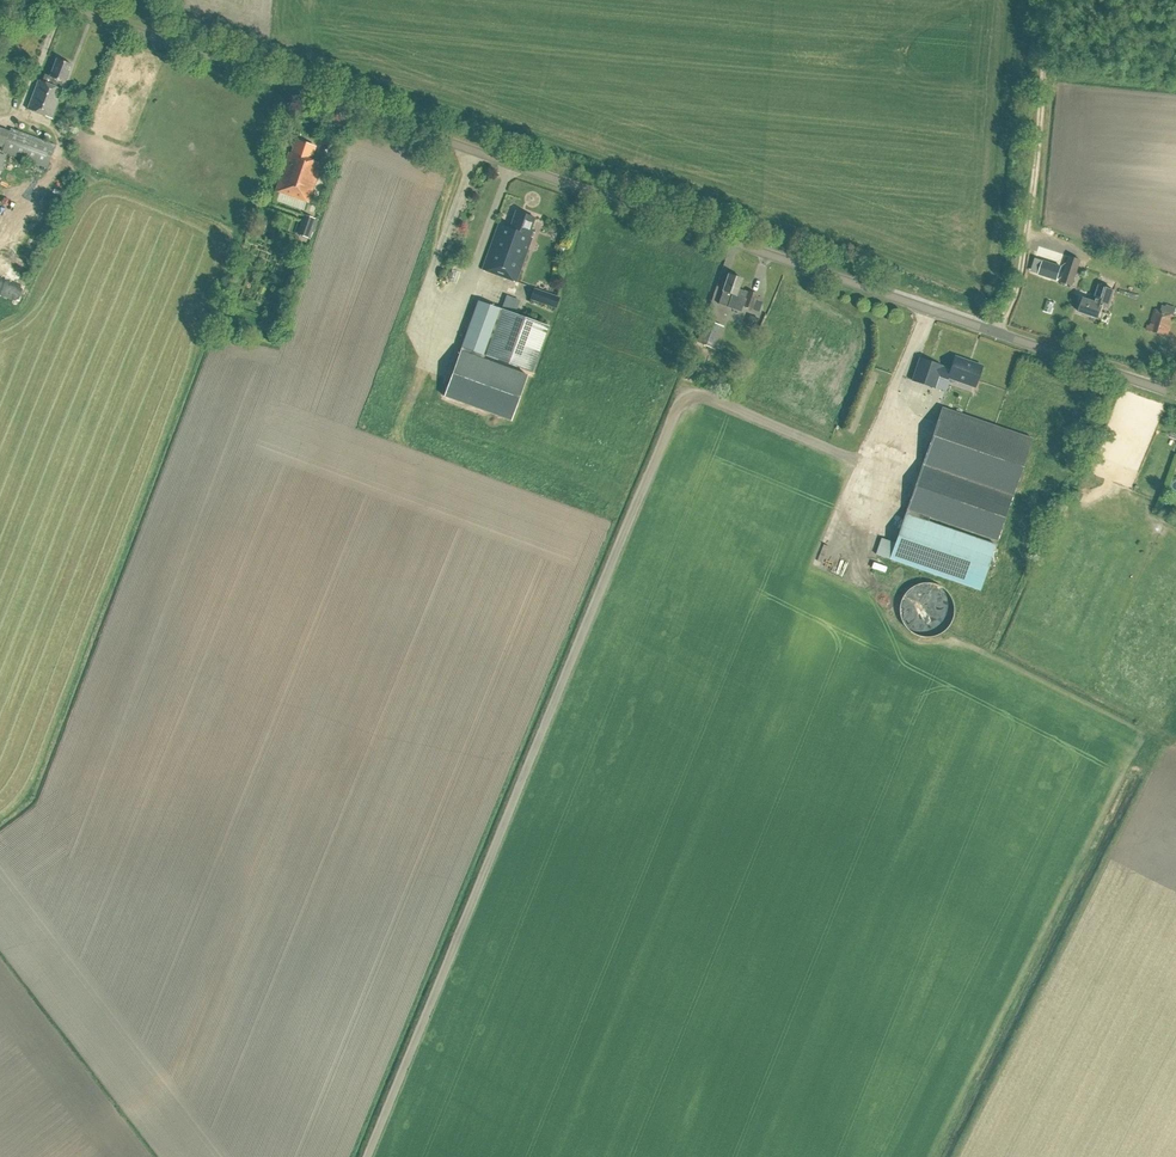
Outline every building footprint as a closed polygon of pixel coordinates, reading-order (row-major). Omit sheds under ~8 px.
[(71,65),(57,59),(50,77),(45,75),(42,82),(39,80),(27,109),(51,119),(63,90),(60,89),(62,83),(64,83),(71,65)] [(10,131),(0,128),(0,146),(4,148),(2,152),(47,169),(56,145),(11,128),(10,131)] [(315,147),(295,140),(291,154),(289,153),(276,191),(280,192),(277,201),(303,211),(307,201),(308,202),(321,164),(310,160),(315,147)] [(277,149),(275,154),(282,157),(284,152),(277,149)] [(534,218),(515,211),(509,229),(498,225),(482,269),(516,281),(534,230),(531,229),(534,218)] [(296,235),(308,239),(309,235),(313,237),(319,220),(302,215),(296,235)] [(1061,282),(1073,286),(1082,261),(1069,257),(1061,282)] [(1043,261),(1038,275),(1057,281),(1062,267),(1043,261)] [(728,274),(718,304),(727,307),(741,312),(743,306),(751,309),(756,295),(747,291),(746,293),(738,290),(741,279),(728,274)] [(1083,299),(1079,313),(1098,319),(1102,307),(1108,309),(1114,291),(1098,286),(1093,302),(1083,299)] [(534,289),(530,299),(556,308),(559,298),(534,289)] [(478,300),(461,347),(443,397),(511,421),(527,376),(483,360),(485,355),(532,373),(549,326),(478,300)] [(1146,329),(1168,336),(1175,310),(1163,306),(1161,311),(1155,309),(1150,325),(1148,324),(1146,329)] [(1063,314),(1061,319),(1081,327),(1083,321),(1063,314)] [(696,342),(715,349),(723,327),(704,320),(696,342)] [(954,357),(950,370),(940,367),(941,366),(919,359),(912,381),(934,388),(937,377),(947,381),(948,378),(974,387),(981,366),(954,357)] [(997,541),(1032,438),(942,407),(895,542),(881,538),(876,554),(980,590),(995,545),(928,521),(929,518),(997,541)] [(836,548),(843,551),(848,536),(841,534),(836,548)]
